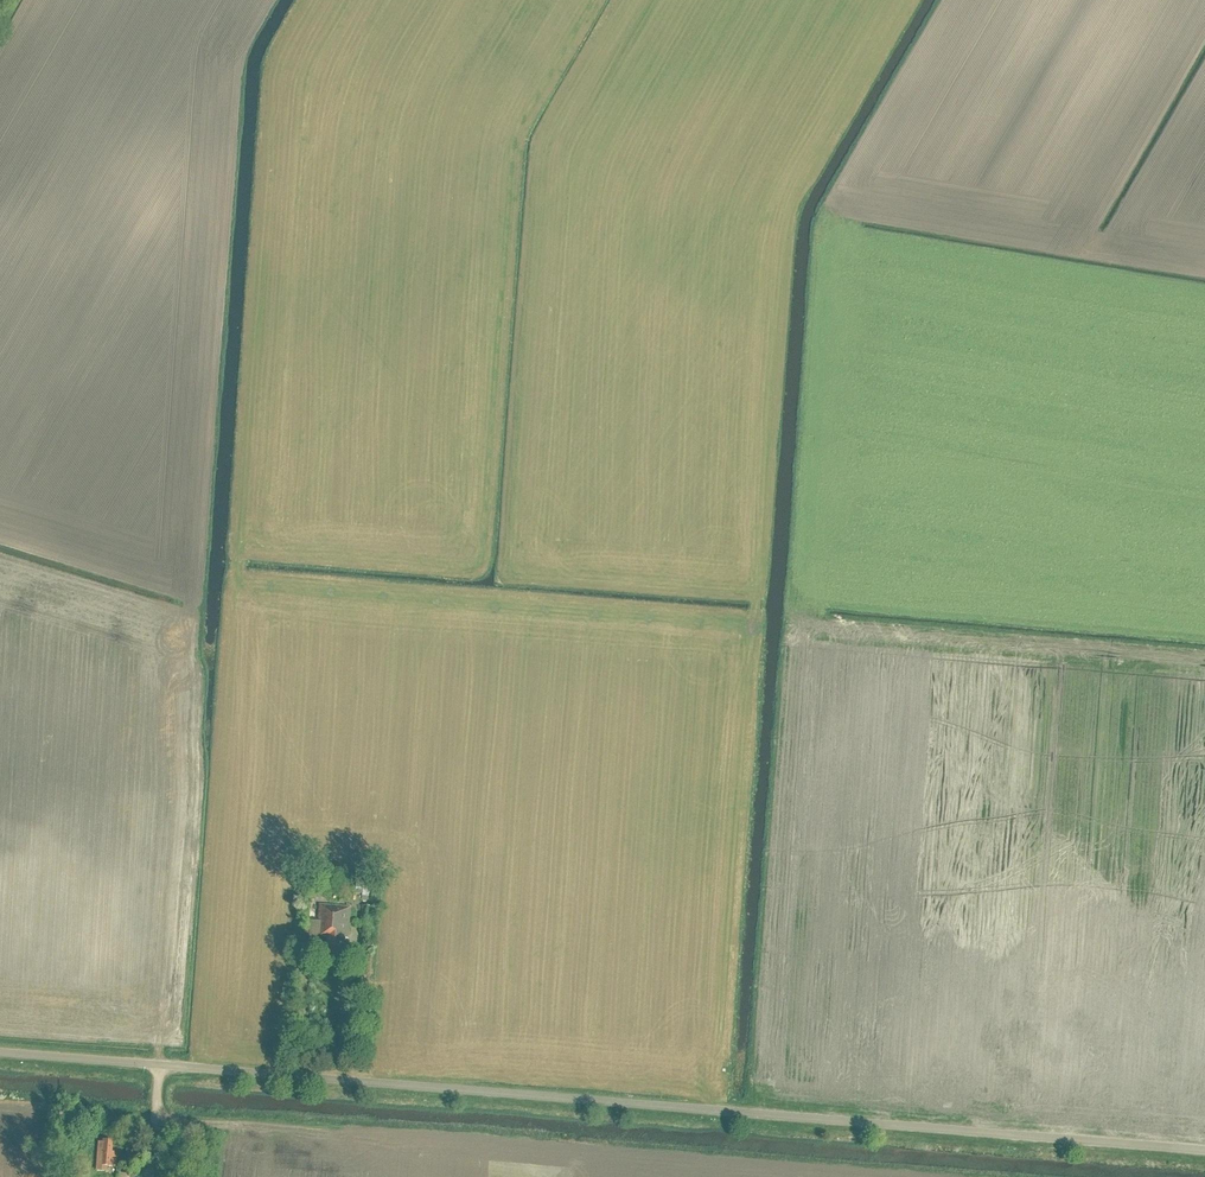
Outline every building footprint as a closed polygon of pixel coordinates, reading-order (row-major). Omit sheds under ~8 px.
[(327,937),(326,957),(344,959),(346,940),(348,941),(350,908),(320,906),(319,924),(306,923),(305,936),(327,937)] [(362,907),(361,928),(371,929),(373,907),(362,907)] [(107,1166),(115,1167),(116,1152),(111,1152),(112,1141),(102,1140),(102,1143),(98,1143),(96,1172),(106,1173),(107,1166)] [(77,1141),(73,1170),(91,1173),(95,1143),(77,1141)]
